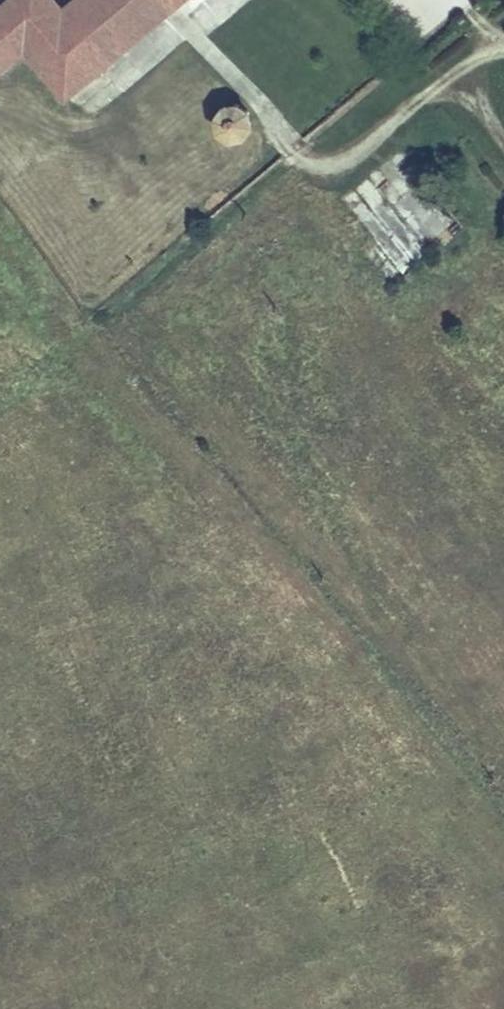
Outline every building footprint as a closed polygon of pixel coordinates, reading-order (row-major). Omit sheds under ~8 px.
[(106,72),(162,24),(141,0),(83,0),(65,15),(52,0),(5,0),(0,5),(0,71),(25,51),(69,103),(106,72)] [(171,0),(141,0),(162,24),(179,10),(171,0)] [(191,0),(171,0),(179,10),(191,0)] [(237,148),(256,121),(230,102),(211,129),(237,148)]
